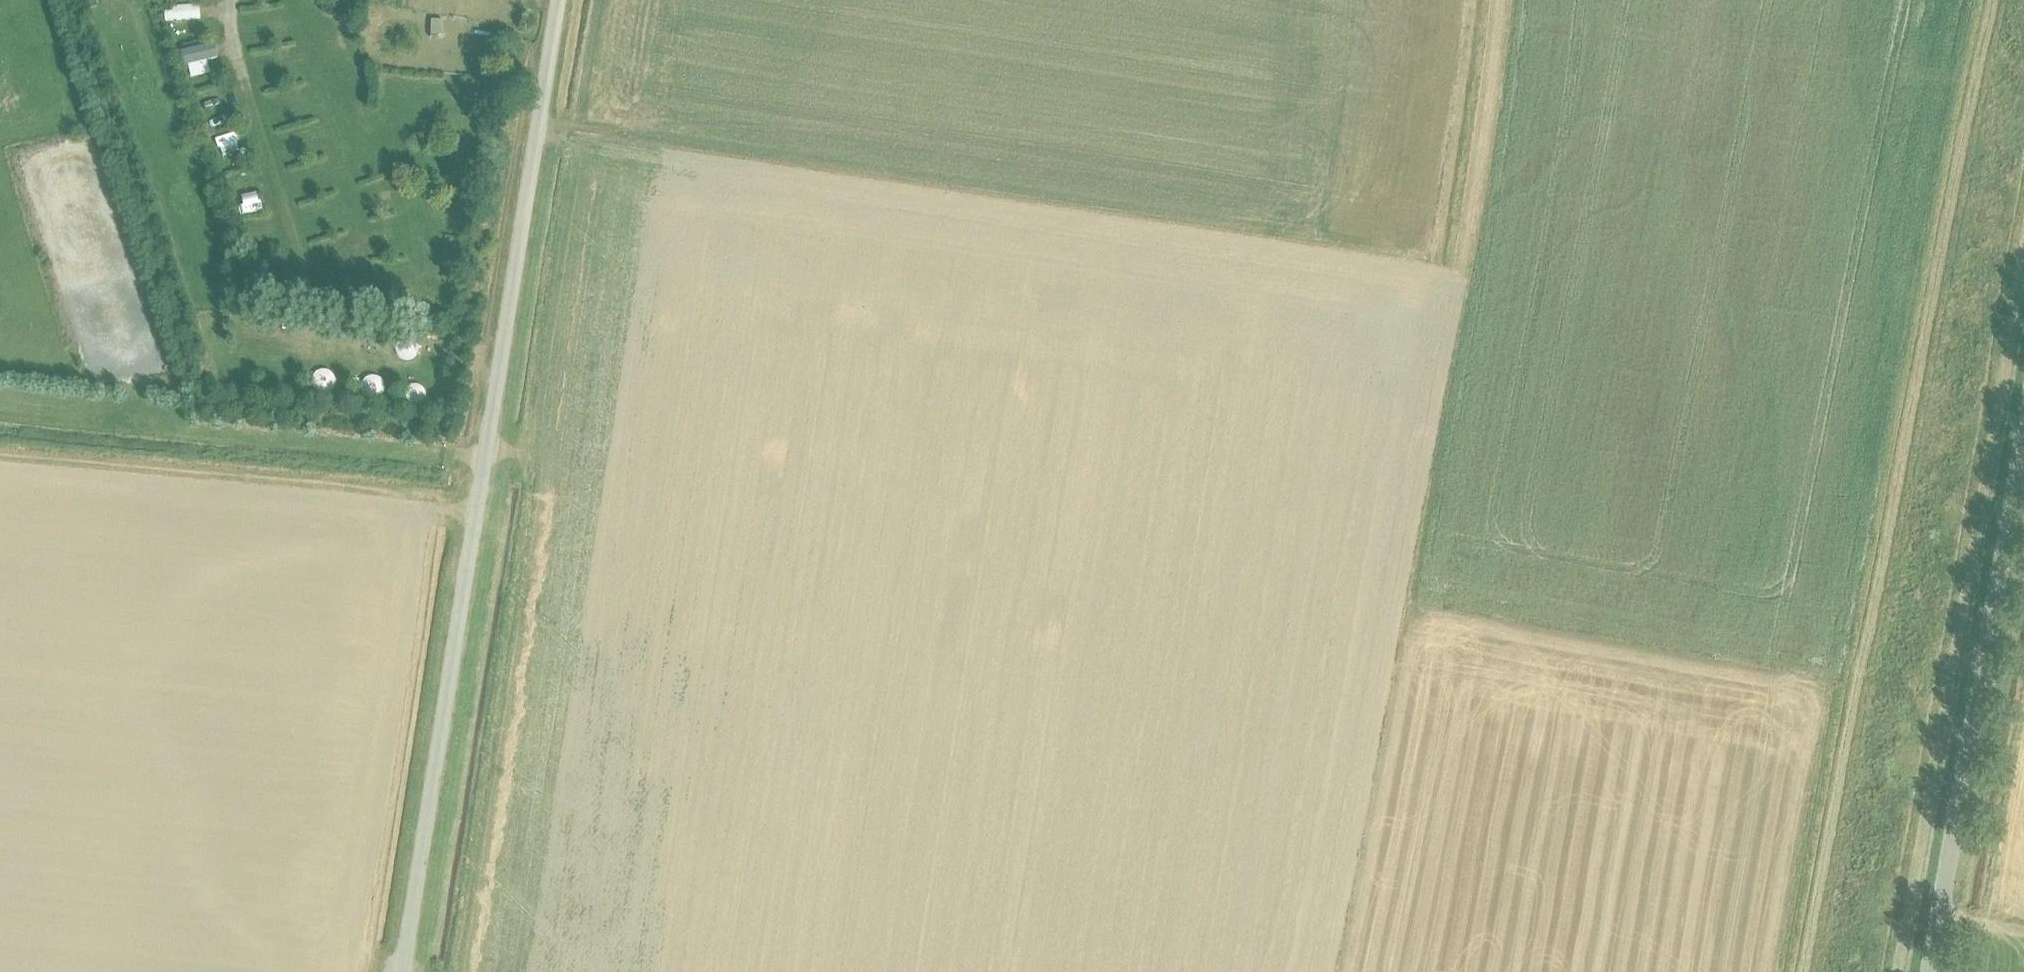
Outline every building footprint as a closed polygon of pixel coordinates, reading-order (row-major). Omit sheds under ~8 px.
[(443,34),(443,20),(431,20),(431,34),(443,34)] [(343,44),(353,43),(351,25),(341,26),(343,44)] [(200,77),(220,75),(218,61),(198,63),(200,77)] [(227,98),(211,105),(217,119),(234,112),(227,98)] [(241,149),(242,133),(223,132),(222,148),(241,149)] [(245,188),(246,208),(268,207),(268,187),(245,188)] [(262,263),(264,275),(278,272),(276,260),(262,263)]
